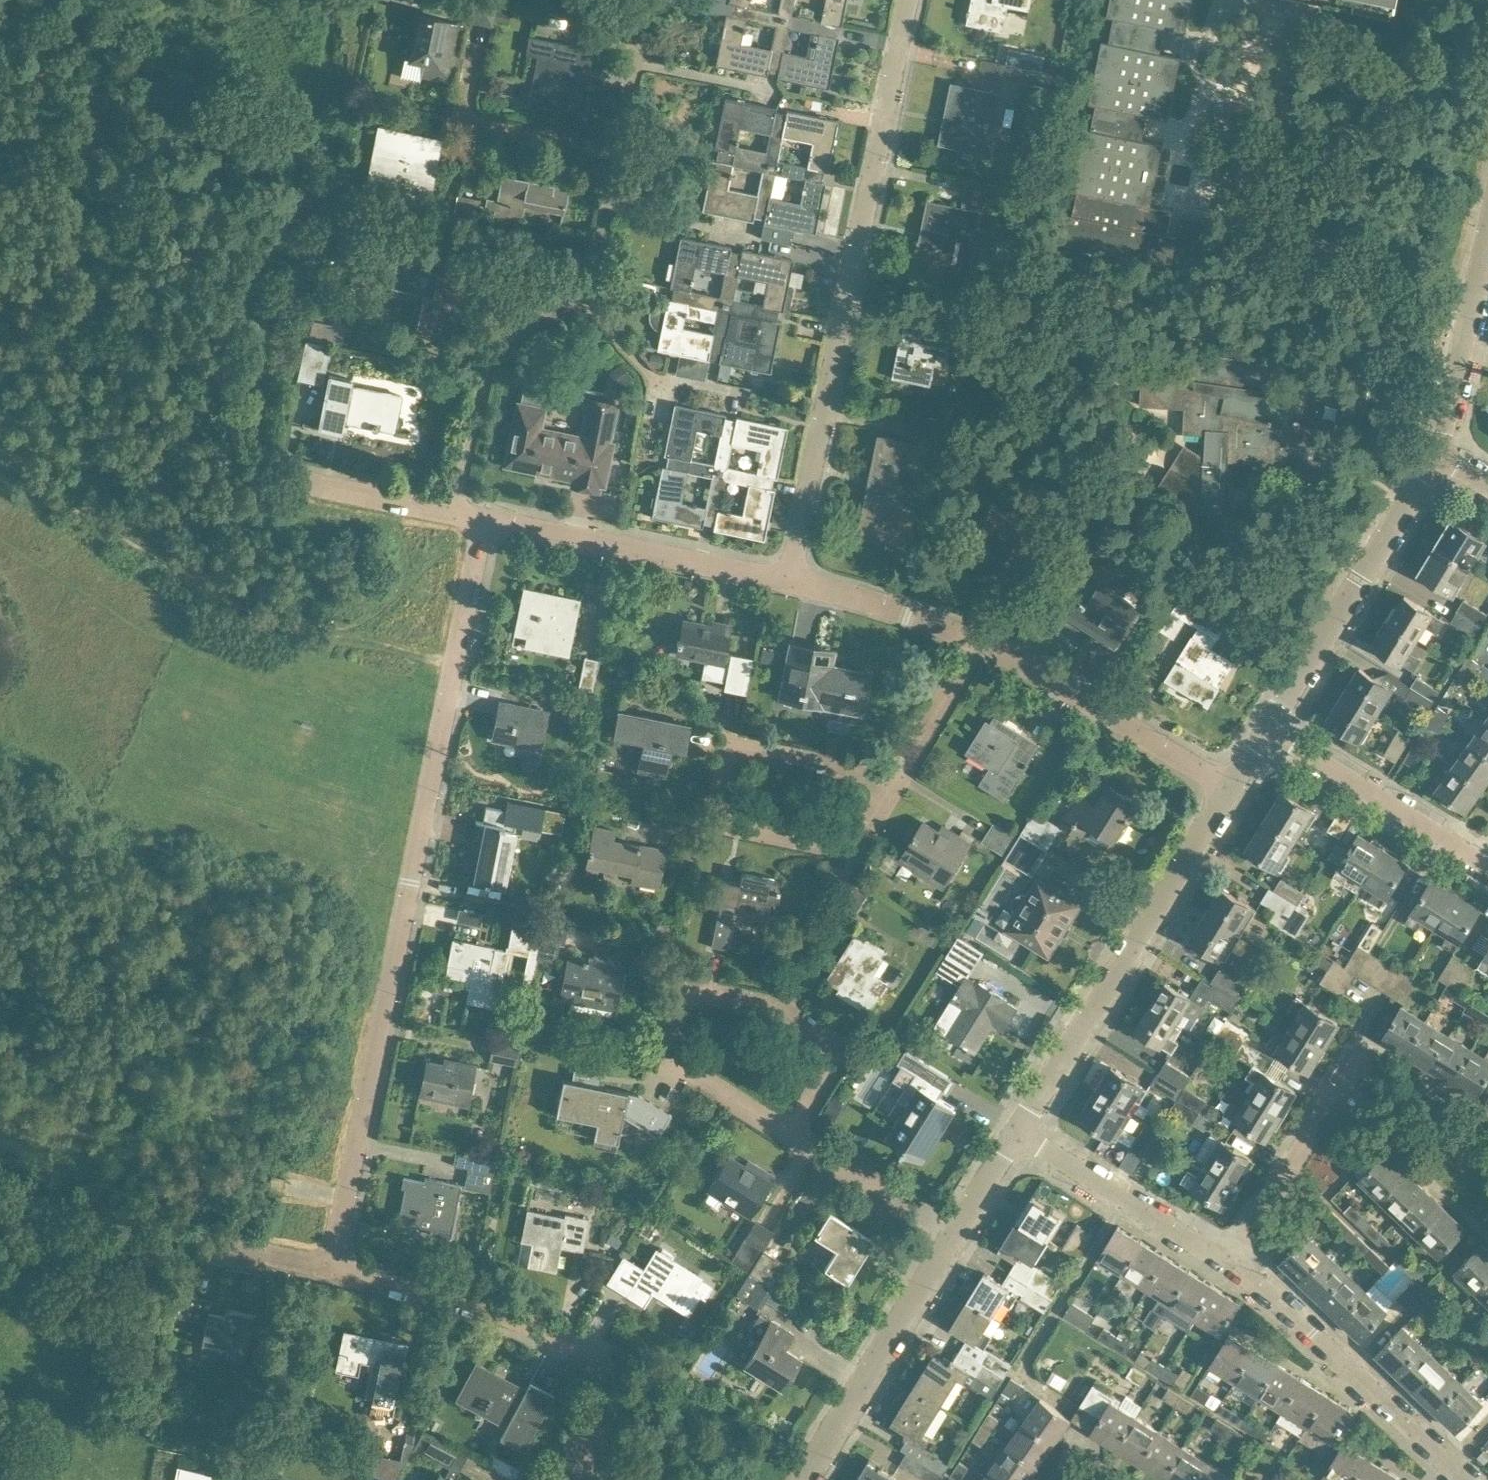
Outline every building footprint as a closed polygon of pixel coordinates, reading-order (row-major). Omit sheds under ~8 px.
[(728,3),(732,4),(730,15),(746,18),(776,25),(777,18),(783,20),(785,13),(779,12),(748,6),(749,0),(729,0),(728,3)] [(779,12),(785,13),(783,20),(789,21),(790,15),(793,0),(781,0),(779,12)] [(821,21),(837,24),(837,25),(841,26),(841,25),(846,0),(825,0),(821,21)] [(967,23),(1003,31),(1009,4),(1029,9),(1031,0),(972,0),(967,23)] [(1074,209),(1073,215),(1067,213),(1064,213),(1058,242),(1061,243),(1077,246),(1161,263),(1172,265),(1177,240),(1177,236),(1168,234),(1168,233),(1173,211),(1150,206),(1163,144),(1132,138),(1137,113),(1168,119),(1169,117),(1167,116),(1179,59),(1180,59),(1181,57),(1150,51),(1155,25),(1186,32),(1186,30),(1185,29),(1191,0),(1111,0),(1108,16),(1115,17),(1110,42),(1103,40),(1090,103),(1097,104),(1092,129),(1085,128),(1072,190),(1078,191),(1074,209)] [(1354,1),(1396,9),(1398,0),(1351,0),(1354,1)] [(493,19),(495,19),(507,21),(509,10),(496,7),(493,19)] [(404,58),(401,76),(410,78),(410,79),(420,81),(421,75),(450,81),(454,64),(458,65),(460,55),(456,54),(462,24),(450,21),(450,20),(417,13),(408,59),(404,58)] [(726,14),(715,65),(766,75),(767,71),(778,73),(779,73),(783,51),(788,28),(788,27),(782,26),(783,20),(777,18),(776,25),(771,49),(741,43),(746,18),(730,15),(726,14)] [(837,24),(821,21),(790,15),(789,21),(783,20),(782,26),(788,27),(788,28),(818,34),(814,57),(783,51),(779,73),(778,73),(777,77),(828,88),(839,37),(834,36),(837,25),(837,24)] [(583,114),(596,49),(532,35),(527,53),(538,55),(528,103),(583,114)] [(982,60),(980,72),(1050,87),(1053,74),(982,60)] [(953,84),(948,107),(956,108),(948,144),(981,151),(985,132),(980,131),(984,114),(997,117),(1002,94),(953,84)] [(725,97),(715,148),(719,149),(717,160),(717,161),(734,164),(733,165),(762,171),(764,164),(770,165),(771,159),(765,157),(766,151),(736,145),(740,127),(770,134),(774,112),(775,112),(776,108),(775,108),(725,97)] [(766,151),(765,157),(771,159),(770,165),(776,166),(777,160),(782,136),(813,142),(807,166),(823,170),(827,171),(838,120),(787,110),(786,114),(775,112),(774,112),(770,134),(766,151)] [(412,160),(416,138),(380,131),(367,195),(425,206),(433,164),(412,160)] [(754,216),(765,219),(770,197),(775,173),(775,172),(769,171),(770,165),(764,164),(762,171),(758,194),(729,188),(734,164),(712,160),(702,209),(702,210),(753,221),(754,216)] [(765,219),(761,237),(791,244),(794,229),(815,233),(825,182),(821,181),(823,170),(807,166),(777,160),(776,166),(770,165),(769,171),(775,172),(775,173),(805,179),(800,203),(770,197),(765,219)] [(542,209),(562,213),(563,209),(570,174),(531,166),(529,178),(508,174),(503,173),(501,187),(498,199),(487,197),(485,207),(494,209),(495,209),(494,214),(520,219),(523,209),(523,205),(542,209)] [(1012,189),(986,183),(983,198),(984,198),(1009,203),(1012,189)] [(457,193),(452,221),(476,226),(481,198),(457,193)] [(919,242),(915,260),(952,267),(961,225),(969,226),(968,237),(973,238),(979,211),(929,201),(923,231),(925,232),(923,243),(919,242)] [(669,262),(666,278),(671,279),(670,287),(674,288),(672,299),(672,300),(718,309),(719,303),(725,304),(726,298),(720,297),(690,291),(695,266),(725,272),(730,251),(731,247),(680,236),(675,263),(669,262)] [(398,249),(394,265),(403,267),(400,284),(423,289),(416,325),(454,333),(459,310),(461,302),(465,279),(428,271),(431,256),(398,249)] [(725,272),(720,297),(726,298),(725,304),(731,305),(732,299),(735,287),(737,275),(756,279),(767,281),(765,293),(762,306),(778,309),(783,310),(789,312),(794,287),(788,285),(793,259),(742,249),(741,253),(730,251),(725,272)] [(659,328),(661,329),(657,349),(708,360),(709,355),(720,358),(719,362),(720,362),(730,311),(724,310),(725,304),(719,303),(718,309),(667,299),(667,303),(665,303),(663,303),(662,303),(659,304),(658,305),(657,305),(655,307),(654,308),(653,309),(653,310),(652,311),(652,312),(651,313),(651,315),(651,316),(651,317),(651,318),(652,319),(652,320),(653,323),(654,324),(655,325),(656,326),(659,328)] [(730,311),(720,362),(770,372),(780,321),(776,320),(778,309),(761,305),(732,299),(731,305),(725,304),(724,310),(730,311)] [(937,325),(937,323),(932,322),(932,324),(906,319),(902,340),(901,339),(893,377),(931,386),(937,364),(946,366),(955,329),(937,325)] [(332,346),(307,340),(306,340),(297,379),(299,380),(323,385),(332,346)] [(1186,445),(1153,493),(1196,521),(1197,519),(1201,512),(1225,513),(1228,461),(1259,463),(1258,474),(1292,476),(1290,501),(1325,503),(1331,474),(1333,474),(1335,463),(1309,457),(1312,448),(1317,449),(1321,429),(1291,422),(1294,404),(1296,393),(1279,391),(1281,382),(1282,375),(1284,363),(1266,361),(1266,357),(1215,351),(1215,355),(1197,352),(1193,380),(1182,377),(1185,367),(1184,367),(1121,353),(1115,378),(1142,380),(1140,405),(1185,408),(1184,433),(1206,434),(1205,457),(1186,445)] [(622,363),(612,371),(621,383),(631,375),(622,363)] [(330,376),(318,426),(318,427),(319,427),(319,428),(320,428),(340,433),(341,433),(342,432),(342,431),(344,422),(345,417),(359,420),(358,423),(359,424),(359,425),(360,425),(371,427),(371,428),(372,428),(372,429),(373,429),(373,430),(374,430),(375,430),(376,430),(377,429),(378,429),(378,428),(393,431),(394,431),(395,431),(395,430),(401,397),(401,396),(402,396),(401,396),(401,395),(400,394),(352,384),(353,380),(353,379),(352,379),(352,378),(351,378),(332,374),(331,374),(331,375),(330,375),(330,376)] [(1357,375),(1355,384),(1370,388),(1372,379),(1357,375)] [(1404,402),(1406,397),(1406,394),(1396,391),(1393,401),(1403,404),(1404,402)] [(612,444),(608,444),(616,405),(590,399),(581,438),(540,430),(544,410),(518,405),(506,463),(574,477),(573,485),(598,491),(600,483),(604,484),(612,444)] [(675,404),(664,455),(668,456),(666,467),(687,471),(687,472),(712,477),(713,470),(719,471),(721,465),(714,464),(690,459),(696,429),(721,434),(724,418),(725,419),(725,414),(675,404)] [(1310,404),(1307,418),(1322,421),(1326,407),(1310,404)] [(721,434),(714,464),(721,465),(719,471),(726,472),(727,467),(732,442),(762,449),(756,473),(773,476),(773,477),(777,478),(777,477),(787,427),(736,416),(736,421),(725,419),(724,418),(721,434)] [(871,485),(865,516),(875,518),(872,536),(898,542),(915,514),(891,499),(898,462),(925,468),(929,447),(932,448),(958,453),(965,423),(930,416),(924,445),(881,436),(873,477),(877,478),(875,486),(871,485)] [(662,466),(651,517),(702,527),(703,523),(714,525),(713,529),(714,529),(718,510),(724,479),(718,477),(719,471),(713,470),(712,477),(706,508),(681,503),(687,472),(687,471),(666,467),(662,466)] [(718,510),(714,529),(764,540),(775,489),(770,488),(773,477),(773,476),(756,473),(727,467),(726,472),(719,471),(718,477),(724,479),(749,484),(742,515),(718,510)] [(1452,519),(1436,546),(1470,567),(1486,540),(1452,519)] [(1454,593),(1470,567),(1436,546),(1419,573),(1453,594),(1454,593)] [(1075,599),(1065,616),(1094,634),(1095,633),(1113,644),(1130,617),(1133,619),(1141,606),(1102,583),(1087,606),(1075,599)] [(549,651),(569,656),(578,610),(550,604),(552,593),(524,587),(517,617),(522,618),(519,635),(551,642),(549,651)] [(1211,648),(1227,623),(1182,594),(1172,611),(1199,628),(1194,637),(1193,636),(1166,679),(1200,700),(1199,701),(1203,704),(1204,702),(1209,705),(1220,687),(1215,684),(1220,677),(1223,679),(1234,662),(1211,648)] [(1405,596),(1389,621),(1416,638),(1424,625),(1438,633),(1446,621),(1433,613),(1405,596)] [(1457,611),(1481,626),(1487,615),(1487,614),(1464,599),(1457,611)] [(1481,626),(1457,611),(1451,621),(1475,636),(1481,626)] [(684,620),(680,640),(677,640),(677,644),(679,644),(678,651),(705,657),(701,677),(724,682),(729,656),(726,656),(724,655),(728,633),(727,633),(727,634),(712,631),(713,626),(684,620)] [(1389,621),(1374,646),(1402,663),(1415,671),(1422,659),(1409,650),(1416,638),(1389,621)] [(791,643),(782,689),(823,697),(822,705),(861,713),(869,673),(829,665),(828,671),(811,667),(815,647),(814,647),(793,643),(791,643)] [(730,654),(729,656),(724,682),(723,689),(745,693),(751,658),(730,654)] [(1469,655),(1463,664),(1476,674),(1483,665),(1469,655)] [(584,657),(577,689),(592,692),(598,660),(584,657)] [(1463,664),(1457,674),(1470,683),(1476,674),(1463,664)] [(1360,668),(1343,695),(1372,712),(1375,714),(1383,700),(1387,702),(1394,690),(1373,677),(1360,668)] [(1412,687),(1411,687),(1434,701),(1440,690),(1417,676),(1411,686),(1412,687)] [(1434,701),(1411,687),(1404,699),(1427,712),(1434,701)] [(1343,695),(1328,719),(1363,741),(1371,729),(1367,726),(1375,714),(1372,712),(1343,695)] [(547,712),(500,703),(493,738),(539,747),(547,712)] [(1438,705),(1432,714),(1446,724),(1452,715),(1438,705)] [(684,748),(689,725),(619,710),(614,733),(647,740),(640,770),(664,775),(670,745),(684,748)] [(1432,714),(1426,723),(1439,733),(1446,724),(1432,714)] [(979,784),(1006,800),(1041,744),(995,716),(990,723),(987,722),(969,750),(992,764),(979,784)] [(1470,742),(1487,755),(1487,719),(1487,718),(1470,742)] [(1399,728),(1384,754),(1396,761),(1412,736),(1399,728)] [(1427,747),(1416,740),(1404,761),(1414,767),(1427,747)] [(1453,766),(1484,788),(1485,787),(1484,786),(1487,780),(1487,755),(1470,742),(1453,766)] [(1453,766),(1437,789),(1436,788),(1435,789),(1467,812),(1468,811),(1467,810),(1483,788),(1484,788),(1453,766)] [(1089,823),(1114,839),(1127,819),(1131,821),(1132,818),(1131,818),(1140,803),(1110,785),(1095,810),(1090,807),(1091,804),(1079,796),(1062,823),(1081,835),(1089,823)] [(1283,792),(1265,821),(1295,839),(1304,826),(1308,828),(1317,813),(1283,792)] [(476,822),(473,838),(483,840),(474,880),(485,883),(484,884),(490,885),(490,884),(503,886),(516,824),(561,833),(566,812),(508,800),(506,810),(486,806),(483,821),(476,820),(476,822)] [(1355,813),(1343,806),(1328,829),(1340,836),(1355,813)] [(1022,832),(1021,833),(1047,849),(1061,826),(1036,810),(1022,832)] [(993,821),(981,841),(1007,857),(1019,837),(993,821)] [(1265,821),(1247,850),(1281,871),(1291,856),(1287,853),(1295,839),(1265,821)] [(924,822),(904,855),(947,881),(970,843),(958,836),(952,832),(948,837),(938,831),(924,822)] [(613,829),(595,826),(587,871),(602,874),(604,866),(633,872),(632,880),(656,885),(664,850),(611,839),(613,829)] [(1005,858),(1033,875),(1048,850),(1047,849),(1021,833),(1019,837),(1007,857),(1005,858)] [(1359,834),(1333,876),(1345,884),(1352,872),(1364,879),(1385,846),(1373,838),(1371,842),(1359,834)] [(1385,846),(1364,879),(1377,887),(1369,899),(1381,906),(1407,864),(1395,857),(1397,853),(1385,846)] [(740,881),(725,879),(711,946),(727,950),(735,910),(766,916),(769,903),(774,904),(776,892),(778,892),(779,888),(777,888),(779,880),(741,872),(740,881)] [(1281,878),(1274,889),(1298,904),(1299,903),(1305,893),(1281,878)] [(1432,879),(1406,921),(1418,928),(1425,917),(1437,924),(1458,891),(1446,883),(1444,887),(1432,879)] [(1030,897),(1028,896),(1026,895),(1023,894),(1021,894),(1019,895),(1017,896),(1015,897),(1014,899),(1013,900),(1013,901),(1012,904),(1013,905),(1013,906),(1013,907),(1013,908),(1014,909),(1014,910),(1015,910),(1016,911),(1017,912),(1027,918),(1016,935),(1049,956),(1071,920),(1068,918),(1078,903),(1041,880),(1030,897)] [(855,910),(866,891),(856,885),(845,903),(855,910)] [(1270,886),(1261,900),(1275,909),(1290,918),(1298,904),(1274,889),(1270,886)] [(1223,888),(1207,915),(1241,935),(1257,909),(1223,888)] [(1458,891),(1437,924),(1449,932),(1442,943),(1453,950),(1480,909),(1468,902),(1470,898),(1458,891)] [(1290,918),(1283,928),(1296,937),(1312,911),(1299,903),(1298,904),(1290,918)] [(1207,915),(1191,940),(1225,961),(1241,935),(1207,915)] [(539,951),(544,924),(515,918),(509,945),(529,949),(539,951)] [(539,951),(538,958),(557,962),(560,945),(564,945),(569,923),(545,918),(544,924),(539,951)] [(856,934),(828,979),(840,987),(837,992),(870,1012),(889,982),(874,973),(887,953),(856,934)] [(959,937),(947,955),(973,971),(984,953),(959,937)] [(453,938),(446,975),(459,978),(471,980),(469,987),(466,1002),(497,1008),(504,972),(508,951),(506,950),(495,948),(496,947),(464,940),(464,939),(460,938),(460,939),(453,938)] [(1327,939),(1320,950),(1333,958),(1340,948),(1327,939)] [(1360,944),(1345,967),(1357,974),(1372,951),(1360,944)] [(1318,965),(1318,964),(1324,955),(1324,954),(1315,948),(1308,959),(1318,965)] [(1372,951),(1357,974),(1369,981),(1383,958),(1372,951)] [(563,998),(582,1002),(584,994),(600,997),(600,998),(605,999),(605,998),(616,1000),(623,967),(615,965),(617,956),(596,952),(594,961),(570,956),(563,998)] [(1479,966),(1487,972),(1487,952),(1479,966)] [(1453,954),(1439,976),(1449,983),(1450,983),(1464,961),(1453,954)] [(1383,958),(1369,981),(1381,989),(1395,965),(1383,958)] [(1328,970),(1328,971),(1350,985),(1357,974),(1345,967),(1335,960),(1334,961),(1328,970)] [(1464,961),(1450,983),(1458,988),(1461,990),(1475,968),(1464,961)] [(1395,965),(1381,989),(1393,996),(1407,973),(1395,965)] [(1219,968),(1210,981),(1213,983),(1240,1000),(1248,986),(1233,977),(1219,968)] [(1343,996),(1350,985),(1328,971),(1321,982),(1343,996)] [(1407,973),(1393,996),(1405,1003),(1419,980),(1407,973)] [(1006,1001),(1007,1000),(981,983),(980,984),(968,977),(952,1003),(963,1010),(948,1034),(965,1044),(964,1046),(968,1048),(969,1047),(975,1051),(997,1016),(1007,1022),(1016,1008),(1006,1001)] [(531,993),(533,984),(522,982),(521,991),(531,993)] [(1165,982),(1150,1006),(1183,1025),(1190,1013),(1195,1016),(1202,1006),(1191,1000),(1192,999),(1165,982)] [(1213,983),(1206,995),(1232,1012),(1240,1000),(1213,983)] [(1458,988),(1452,997),(1467,1006),(1469,1001),(1472,997),(1461,990),(1458,988)] [(1296,996),(1290,1008),(1301,1015),(1293,1027),(1327,1048),(1334,1036),(1331,1034),(1338,1022),(1296,996)] [(1150,1006),(1136,1029),(1162,1046),(1163,1045),(1173,1052),(1179,1041),(1174,1039),(1183,1025),(1150,1006)] [(1414,1014),(1402,1007),(1396,1017),(1395,1017),(1392,1021),(1393,1021),(1383,1038),(1408,1053),(1427,1022),(1426,1021),(1424,1024),(1412,1017),(1414,1014)] [(1473,1016),(1476,1018),(1487,1025),(1487,1023),(1487,1013),(1479,1007),(1473,1016)] [(1228,1018),(1220,1030),(1242,1044),(1249,1032),(1228,1018)] [(1408,1053),(1430,1067),(1448,1039),(1435,1031),(1437,1028),(1427,1022),(1408,1053)] [(1274,1033),(1267,1044),(1308,1070),(1316,1058),(1319,1060),(1327,1048),(1293,1027),(1285,1040),(1274,1033)] [(1214,1041),(1235,1054),(1242,1044),(1220,1030),(1214,1041)] [(493,1039),(489,1058),(518,1064),(522,1045),(493,1039)] [(1461,1048),(1448,1039),(1430,1067),(1453,1081),(1472,1050),(1463,1044),(1461,1048)] [(899,1101),(908,1107),(902,1116),(889,1137),(905,1147),(904,1149),(906,1150),(907,1149),(923,1158),(935,1139),(936,1139),(939,1133),(943,1126),(944,1126),(947,1120),(955,1107),(939,1098),(943,1091),(948,1094),(957,1081),(906,1050),(898,1063),(916,1074),(899,1101)] [(1453,1081),(1476,1095),(1487,1078),(1487,1079),(1487,1078),(1487,1054),(1485,1058),(1483,1061),(1471,1054),(1473,1051),(1472,1050),(1453,1081)] [(427,1060),(419,1094),(469,1105),(477,1066),(454,1061),(453,1066),(427,1060)] [(1166,1060),(1159,1072),(1184,1088),(1185,1087),(1192,1076),(1166,1060)] [(1254,1065),(1247,1076),(1258,1083),(1251,1095),(1284,1117),(1292,1105),(1288,1102),(1296,1091),(1257,1066),(1254,1065)] [(1112,1067),(1096,1092),(1126,1111),(1134,1099),(1140,1103),(1149,1089),(1112,1067)] [(563,1079),(556,1115),(596,1123),(593,1138),(617,1142),(622,1115),(658,1137),(671,1114),(638,1094),(599,1086),(601,1075),(601,1074),(600,1074),(593,1072),(574,1068),(573,1070),(574,1070),(572,1080),(563,1079)] [(1159,1072),(1151,1084),(1177,1100),(1178,1099),(1184,1088),(1159,1072)] [(1184,1088),(1178,1099),(1199,1112),(1207,1100),(1195,1093),(1185,1087),(1184,1088)] [(1096,1092),(1080,1118),(1117,1140),(1132,1115),(1126,1111),(1096,1092)] [(1231,1102),(1224,1113),(1266,1138),(1273,1126),(1277,1129),(1284,1117),(1251,1095),(1242,1108),(1231,1102)] [(842,1106),(841,1105),(832,1100),(831,1099),(822,1113),(833,1120),(842,1106)] [(1192,1123),(1199,1112),(1178,1099),(1171,1110),(1192,1123)] [(1146,1123),(1130,1149),(1142,1156),(1156,1134),(1158,1131),(1146,1123)] [(1211,1133),(1196,1158),(1207,1165),(1208,1163),(1242,1185),(1249,1173),(1246,1171),(1253,1159),(1211,1133)] [(1168,1141),(1156,1134),(1142,1156),(1154,1163),(1168,1141)] [(485,1153),(484,1159),(496,1161),(500,1143),(487,1141),(485,1153)] [(1368,1161),(1356,1173),(1381,1197),(1406,1171),(1386,1152),(1373,1166),(1368,1161)] [(456,1153),(453,1165),(468,1168),(464,1186),(490,1192),(496,1161),(484,1159),(463,1155),(456,1153)] [(752,1171),(729,1157),(709,1188),(751,1215),(773,1177),(755,1165),(752,1171)] [(1189,1169),(1182,1181),(1223,1206),(1231,1195),(1234,1197),(1242,1185),(1208,1163),(1207,1165),(1200,1177),(1189,1169)] [(1406,1171),(1381,1197),(1400,1216),(1425,1190),(1406,1171)] [(268,1192),(282,1195),(285,1177),(283,1177),(272,1174),(268,1192)] [(461,1185),(425,1178),(424,1182),(403,1178),(403,1179),(407,1180),(398,1222),(431,1228),(430,1234),(450,1238),(461,1185)] [(1425,1190),(1400,1216),(1420,1235),(1423,1232),(1422,1232),(1445,1208),(1425,1190)] [(1032,1196),(1018,1220),(1050,1239),(1064,1216),(1054,1209),(1055,1208),(1051,1206),(1051,1207),(1032,1196)] [(1351,1204),(1344,1211),(1357,1223),(1364,1216),(1351,1204)] [(1465,1228),(1445,1208),(1422,1232),(1423,1232),(1434,1243),(1431,1246),(1440,1254),(1448,1245),(1449,1246),(1452,1242),(1451,1242),(1465,1228)] [(528,1209),(522,1241),(532,1243),(528,1264),(555,1270),(560,1246),(561,1243),(570,1245),(569,1248),(583,1251),(589,1218),(566,1213),(565,1216),(528,1209)] [(824,1210),(810,1233),(836,1249),(822,1272),(843,1285),(872,1239),(858,1231),(859,1230),(852,1225),(851,1227),(824,1210)] [(1339,1217),(1332,1224),(1345,1236),(1351,1229),(1339,1217)] [(998,1252),(1015,1263),(1020,1255),(1033,1263),(1035,1264),(1050,1239),(1018,1220),(998,1252)] [(1371,1223),(1364,1230),(1376,1241),(1383,1234),(1371,1223)] [(1063,1248),(1079,1258),(1094,1234),(1078,1224),(1063,1248)] [(1118,1226),(1099,1258),(1124,1273),(1144,1242),(1118,1226)] [(611,1234),(606,1240),(617,1248),(622,1241),(611,1234)] [(1383,1234),(1376,1241),(1388,1252),(1395,1245),(1383,1234)] [(1295,1247),(1282,1261),(1302,1280),(1327,1254),(1307,1235),(1301,1241),(1298,1244),(1298,1243),(1295,1246),(1295,1247)] [(1359,1236),(1352,1243),(1364,1254),(1370,1247),(1359,1236)] [(744,1238),(731,1260),(750,1272),(764,1250),(744,1238)] [(1144,1242),(1124,1273),(1148,1288),(1168,1257),(1144,1242)] [(1457,1270),(1477,1290),(1487,1279),(1487,1250),(1482,1244),(1468,1258),(1468,1257),(1465,1260),(1465,1261),(1457,1270)] [(1370,1247),(1364,1254),(1375,1265),(1382,1258),(1370,1247)] [(698,1295),(700,1296),(703,1298),(711,1286),(701,1280),(702,1278),(671,1260),(672,1258),(674,1255),(663,1248),(661,1251),(660,1253),(656,1250),(644,1271),(624,1258),(609,1282),(629,1294),(645,1304),(652,1293),(653,1291),(687,1312),(698,1295)] [(764,1250),(750,1272),(772,1286),(785,1264),(764,1250)] [(1402,1252),(1396,1260),(1407,1271),(1414,1264),(1402,1252)] [(1327,1254),(1302,1280),(1321,1299),(1344,1275),(1333,1264),(1335,1262),(1327,1254)] [(1168,1257),(1148,1288),(1173,1303),(1192,1272),(1168,1257)] [(1029,1284),(1053,1299),(1063,1283),(1038,1267),(1037,1268),(1028,1283),(1029,1284)] [(750,1272),(736,1295),(759,1310),(765,1299),(773,1287),(773,1286),(772,1286),(750,1272)] [(1192,1272),(1173,1303),(1166,1315),(1189,1330),(1197,1318),(1216,1287),(1192,1272)] [(985,1273),(967,1301),(992,1317),(1002,1302),(1010,1307),(1020,1292),(1010,1286),(1009,1288),(1002,1284),(985,1273)] [(1356,1286),(1344,1275),(1321,1299),(1341,1317),(1363,1293),(1367,1290),(1359,1283),(1356,1286)] [(1415,1277),(1396,1297),(1406,1306),(1425,1286),(1416,1278),(1415,1277)] [(1477,1290),(1485,1298),(1487,1295),(1487,1279),(1477,1290)] [(1045,1312),(1053,1299),(1029,1284),(1022,1297),(1045,1311),(1045,1312)] [(1425,1286),(1406,1306),(1415,1315),(1433,1296),(1434,1296),(1425,1286)] [(1216,1287),(1197,1318),(1221,1333),(1240,1301),(1216,1287)] [(176,1291),(171,1315),(206,1323),(202,1344),(228,1349),(226,1356),(244,1359),(253,1313),(231,1309),(230,1309),(229,1309),(228,1309),(227,1309),(226,1310),(225,1311),(225,1312),(224,1312),(224,1313),(217,1312),(220,1300),(176,1291)] [(1375,1304),(1363,1293),(1341,1317),(1361,1336),(1374,1322),(1375,1323),(1378,1320),(1377,1319),(1387,1309),(1378,1301),(1375,1304)] [(1452,1315),(1459,1307),(1448,1296),(1441,1303),(1452,1315)] [(967,1301),(951,1327),(967,1338),(975,1342),(974,1344),(983,1350),(985,1347),(992,1336),(984,1330),(992,1317),(967,1301)] [(1095,1317),(1072,1302),(1064,1315),(1087,1330),(1095,1317)] [(782,1347),(791,1333),(771,1321),(759,1314),(748,1331),(761,1338),(746,1363),(782,1386),(799,1358),(782,1347)] [(1471,1333),(1478,1326),(1467,1315),(1460,1322),(1471,1333)] [(1378,1353),(1398,1373),(1422,1348),(1410,1337),(1413,1334),(1404,1325),(1394,1336),(1393,1335),(1390,1338),(1391,1339),(1378,1353)] [(1471,1333),(1483,1344),(1487,1339),(1487,1335),(1478,1326),(1471,1333)] [(1098,1337),(1112,1346),(1118,1336),(1104,1328),(1098,1337)] [(1459,1346),(1466,1339),(1454,1328),(1448,1335),(1459,1346)] [(403,1362),(407,1345),(345,1332),(338,1369),(357,1373),(360,1359),(372,1362),(380,1363),(373,1396),(369,1416),(390,1420),(394,1404),(392,1403),(400,1362),(403,1362)] [(1230,1333),(1210,1365),(1236,1381),(1255,1349),(1230,1333)] [(1118,1336),(1112,1346),(1125,1354),(1131,1344),(1118,1336)] [(1459,1346),(1471,1357),(1478,1350),(1466,1339),(1459,1346)] [(1432,1353),(1425,1345),(1422,1348),(1398,1373),(1417,1390),(1440,1366),(1429,1356),(1432,1353)] [(987,1352),(981,1363),(1005,1378),(1012,1367),(1013,1364),(1012,1364),(989,1349),(987,1352)] [(1255,1349),(1236,1381),(1260,1396),(1279,1363),(1255,1349)] [(934,1354),(913,1389),(941,1406),(958,1377),(965,1381),(971,1371),(953,1360),(952,1359),(949,1363),(934,1354)] [(1152,1360),(1147,1368),(1160,1376),(1166,1366),(1153,1358),(1152,1360)] [(999,1388),(1005,1378),(981,1363),(974,1373),(999,1388)] [(1279,1363),(1260,1396),(1284,1410),(1303,1378),(1279,1363)] [(494,1373),(477,1364),(458,1398),(507,1425),(501,1437),(522,1448),(552,1394),(530,1383),(524,1395),(491,1377),(494,1373)] [(1166,1366),(1160,1376),(1174,1384),(1180,1374),(1166,1366)] [(1452,1377),(1440,1366),(1417,1390),(1436,1409),(1460,1385),(1463,1382),(1455,1374),(1452,1377)] [(1140,1385),(1146,1376),(1133,1367),(1126,1377),(1140,1385)] [(974,1373),(968,1383),(993,1398),(999,1388),(974,1373)] [(1012,1397),(1021,1384),(1011,1377),(1003,1391),(1004,1391),(1012,1397)] [(1284,1410),(1278,1420),(1302,1434),(1327,1393),(1303,1378),(1284,1410)] [(1081,1404),(1101,1416),(1092,1431),(1092,1432),(1117,1447),(1136,1416),(1142,1407),(1125,1397),(1123,1401),(1115,1397),(1094,1383),(1081,1404)] [(1472,1396),(1460,1385),(1436,1409),(1457,1429),(1470,1414),(1471,1415),(1474,1412),(1473,1411),(1483,1401),(1475,1393),(1472,1396)] [(1192,1396),(1206,1405),(1212,1395),(1198,1386),(1192,1396)] [(1168,1388),(1163,1398),(1176,1406),(1182,1397),(1168,1388)] [(913,1389),(892,1422),(907,1431),(905,1436),(907,1437),(924,1447),(924,1446),(929,1438),(923,1434),(941,1406),(913,1389)] [(1300,1438),(1324,1453),(1332,1441),(1331,1440),(1332,1440),(1352,1408),(1327,1393),(1302,1434),(1300,1438)] [(1182,1397),(1176,1406),(1189,1414),(1195,1405),(1182,1397)] [(1024,1423),(1054,1444),(1071,1420),(1041,1398),(1024,1423)] [(1101,1416),(1081,1404),(1072,1418),(1092,1431),(1101,1416)] [(1232,1409),(1227,1418),(1241,1426),(1247,1416),(1233,1407),(1232,1409)] [(981,1428),(991,1434),(999,1421),(989,1415),(981,1428)] [(1117,1447),(1141,1462),(1161,1431),(1136,1416),(1117,1447)] [(1271,1431),(1247,1416),(1241,1426),(1265,1441),(1271,1431)] [(1217,1418),(1211,1428),(1224,1436),(1230,1426),(1217,1418)] [(1038,1466),(1054,1444),(1024,1423),(1008,1446),(1038,1466)] [(1230,1426),(1224,1436),(1237,1444),(1243,1435),(1230,1426)] [(983,1447),(991,1434),(981,1428),(974,1441),(983,1447)] [(450,1467),(459,1472),(468,1454),(424,1430),(414,1448),(450,1467)] [(1185,1446),(1161,1431),(1141,1462),(1165,1478),(1185,1446)] [(355,1463),(386,1479),(396,1479),(416,1443),(404,1440),(400,1459),(357,1450),(355,1463)] [(875,1455),(885,1462),(894,1450),(884,1442),(875,1455)] [(1344,1442),(1324,1474),(1334,1479),(1355,1479),(1369,1457),(1344,1442)] [(1038,1466),(1008,1446),(991,1470),(1007,1479),(1028,1479),(1038,1466)] [(1169,1479),(1197,1479),(1209,1461),(1185,1446),(1165,1478),(1169,1479)] [(929,1450),(922,1461),(945,1475),(946,1473),(952,1464),(931,1452),(929,1450)] [(900,1463),(928,1479),(942,1479),(945,1475),(922,1461),(907,1452),(900,1463)] [(1393,1472),(1369,1457),(1355,1479),(1388,1479),(1393,1472)] [(507,1460),(501,1471),(515,1479),(521,1468),(507,1460)] [(856,1479),(899,1479),(868,1461),(856,1479)] [(1233,1477),(1233,1476),(1209,1461),(1197,1479),(1231,1479),(1233,1477)] [(957,1479),(963,1479),(970,1469),(960,1462),(951,1477),(957,1479)] [(174,1479),(234,1479),(236,1473),(222,1470),(221,1474),(178,1465),(174,1479)] [(436,1479),(454,1479),(459,1472),(450,1467),(445,1476),(439,1473),(436,1479)] [(984,1479),(1007,1479),(991,1470),(984,1479)]
